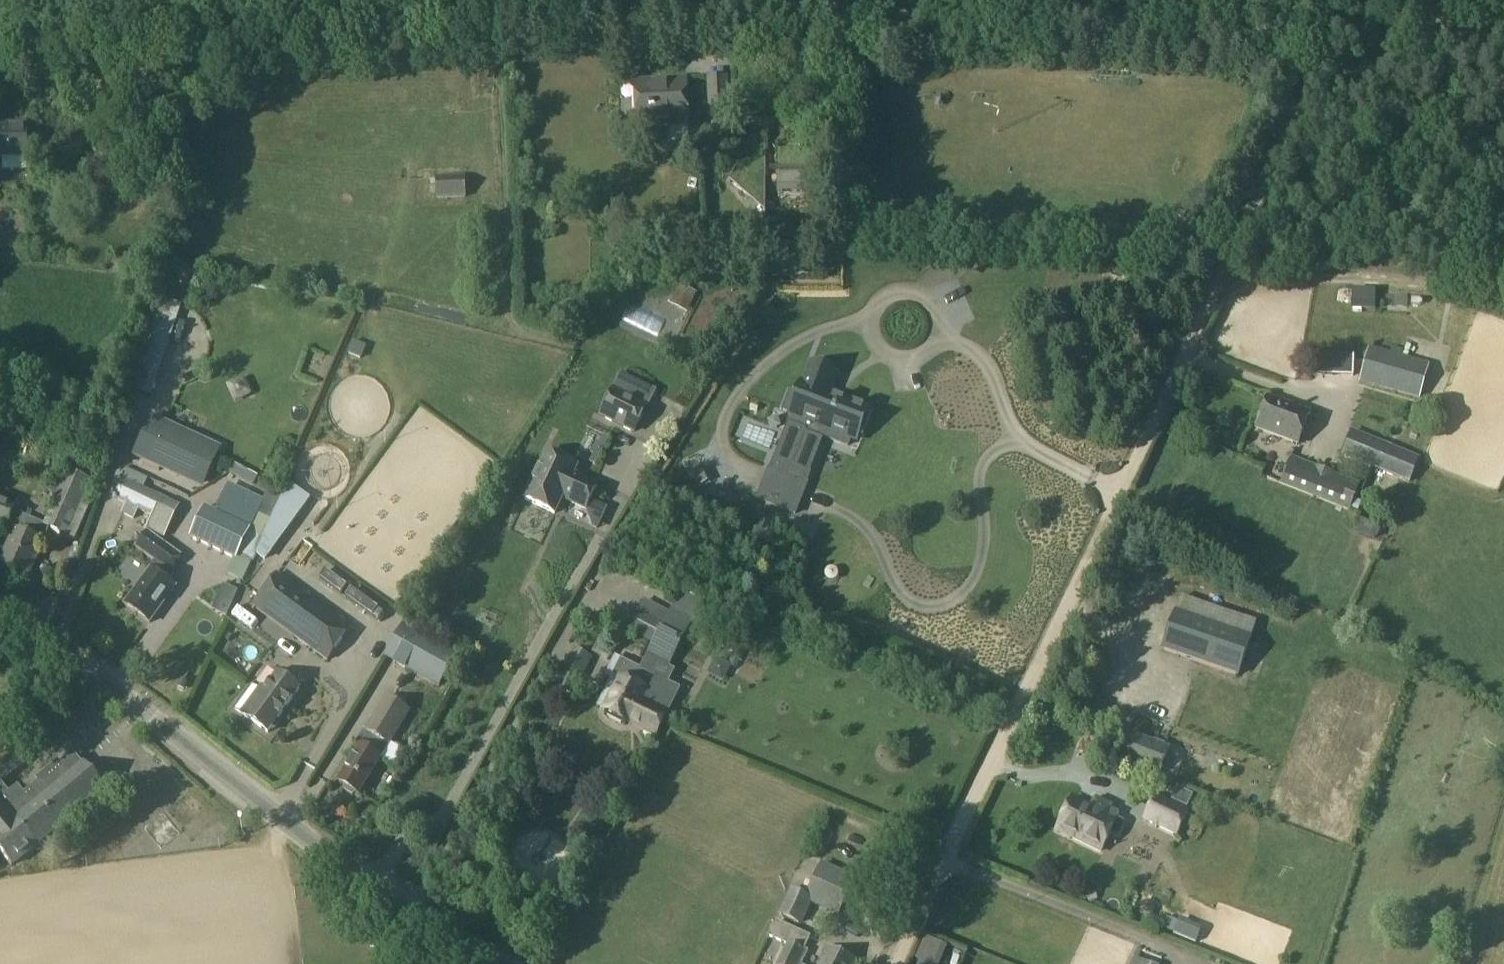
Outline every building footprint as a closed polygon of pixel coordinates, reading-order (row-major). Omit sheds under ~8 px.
[(728,77),(706,78),(709,128),(730,127),(728,77)] [(687,125),(685,84),(635,87),(637,128),(668,126),(669,139),(687,138),(687,125)] [(26,124),(0,125),(0,157),(26,157),(26,124)] [(108,148),(103,148),(97,149),(98,159),(109,159),(108,148)] [(779,152),(779,187),(821,187),(821,152),(779,152)] [(739,165),(730,182),(764,213),(765,159),(739,165)] [(2,187),(28,186),(27,173),(2,174),(2,187)] [(435,179),(435,200),(465,198),(464,177),(435,179)] [(679,285),(671,301),(689,310),(697,294),(679,285)] [(155,315),(130,390),(152,397),(163,361),(176,322),(155,315)] [(353,340),(347,354),(361,360),(367,346),(353,340)] [(1359,382),(1420,400),(1430,366),(1368,349),(1359,382)] [(1313,375),(1353,376),(1353,357),(1314,356),(1313,375)] [(799,396),(790,392),(783,410),(792,414),(789,423),(796,426),(807,430),(809,424),(817,405),(822,407),(826,396),(835,375),(812,366),(804,386),(803,386),(802,388),(804,389),(802,394),(800,393),(799,396)] [(613,389),(598,417),(634,435),(649,406),(647,405),(654,391),(621,375),(614,389),(613,389)] [(817,405),(809,424),(826,431),(824,437),(847,446),(851,437),(855,438),(866,410),(838,399),(837,401),(826,396),(822,407),(817,405)] [(1297,444),(1309,413),(1268,398),(1256,429),(1297,444)] [(1357,408),(1347,428),(1375,440),(1384,420),(1357,408)] [(163,464),(203,483),(219,450),(153,418),(137,452),(145,456),(142,463),(159,472),(163,464)] [(1344,455),(1408,482),(1416,460),(1353,434),(1344,455)] [(582,514),(594,490),(570,479),(574,471),(544,457),(521,504),(551,518),(559,502),(582,514)] [(1291,457),(1280,483),(1348,510),(1359,484),(1291,457)] [(774,458),(769,469),(787,476),(791,466),(791,465),(775,459),(774,458)] [(703,468),(693,473),(699,485),(709,480),(703,468)] [(769,469),(757,499),(770,504),(775,489),(789,494),(794,479),(787,476),(769,469)] [(128,470),(114,499),(126,504),(121,513),(133,519),(137,509),(152,517),(146,530),(163,538),(178,506),(142,489),(147,478),(128,470)] [(56,498),(44,524),(43,526),(49,529),(75,540),(95,494),(93,494),(86,491),(91,481),(68,471),(62,485),(57,482),(51,484),(48,490),(52,496),(56,498)] [(273,501),(287,479),(276,471),(261,494),(273,501)] [(775,489),(770,504),(795,514),(806,484),(805,483),(794,479),(789,494),(775,489)] [(311,499),(287,483),(256,555),(265,562),(311,499)] [(744,497),(741,505),(749,508),(752,500),(744,497)] [(6,530),(7,527),(13,512),(16,505),(0,498),(0,527),(6,530)] [(191,535),(236,556),(250,526),(205,505),(191,535)] [(7,527),(15,530),(0,564),(28,576),(43,542),(49,529),(43,526),(44,524),(13,512),(7,527)] [(1362,518),(1356,532),(1373,539),(1379,525),(1362,518)] [(148,534),(138,551),(150,560),(162,544),(148,534)] [(162,544),(150,560),(155,563),(166,571),(166,570),(177,555),(162,544)] [(1149,551),(1146,560),(1160,565),(1163,556),(1149,551)] [(171,575),(166,571),(155,563),(125,605),(149,623),(175,587),(167,581),(171,575)] [(252,607),(328,662),(352,628),(277,574),(252,607)] [(757,574),(751,585),(760,590),(766,580),(757,574)] [(332,586),(327,594),(344,605),(350,597),(332,586)] [(237,592),(226,587),(221,598),(232,602),(237,592)] [(669,613),(652,645),(646,654),(670,666),(702,603),(680,592),(669,613)] [(1181,597),(1176,612),(1251,638),(1256,623),(1181,597)] [(1251,638),(1176,612),(1175,611),(1161,651),(1240,677),(1252,638),(1251,638)] [(214,625),(226,630),(231,619),(219,613),(214,625)] [(392,661),(409,632),(403,628),(386,658),(392,661)] [(410,631),(409,632),(392,661),(439,688),(456,656),(410,631)] [(592,658),(573,649),(555,686),(574,695),(592,658)] [(612,676),(619,679),(602,711),(655,738),(666,715),(665,715),(678,691),(662,682),(670,666),(646,654),(639,669),(621,660),(612,676)] [(282,669),(278,674),(263,695),(253,687),(236,709),(267,733),(299,690),(292,685),(296,679),(282,669)] [(355,744),(359,746),(337,782),(359,795),(380,759),(381,760),(389,746),(410,711),(385,697),(364,731),(363,731),(355,744)] [(1123,761),(1159,774),(1169,749),(1133,735),(1123,761)] [(12,866),(104,789),(84,765),(82,766),(76,759),(73,762),(70,758),(61,766),(59,763),(37,781),(39,783),(24,795),(18,788),(9,795),(0,784),(29,760),(20,748),(0,764),(0,852),(12,866)] [(1071,795),(1054,831),(1101,854),(1110,834),(1116,837),(1119,836),(1125,825),(1123,821),(1116,817),(1118,813),(1093,801),(1091,805),(1071,795)] [(1154,796),(1143,818),(1177,834),(1188,812),(1154,796)] [(817,868),(803,896),(802,900),(811,904),(841,918),(855,884),(817,868)] [(802,900),(803,896),(788,889),(777,915),(800,927),(811,904),(802,900)] [(1095,891),(1085,894),(1088,903),(1098,900),(1095,891)] [(767,937),(787,946),(779,963),(801,963),(807,951),(802,949),(808,936),(774,921),(767,937)] [(856,961),(827,948),(819,963),(855,963),(856,961)]
